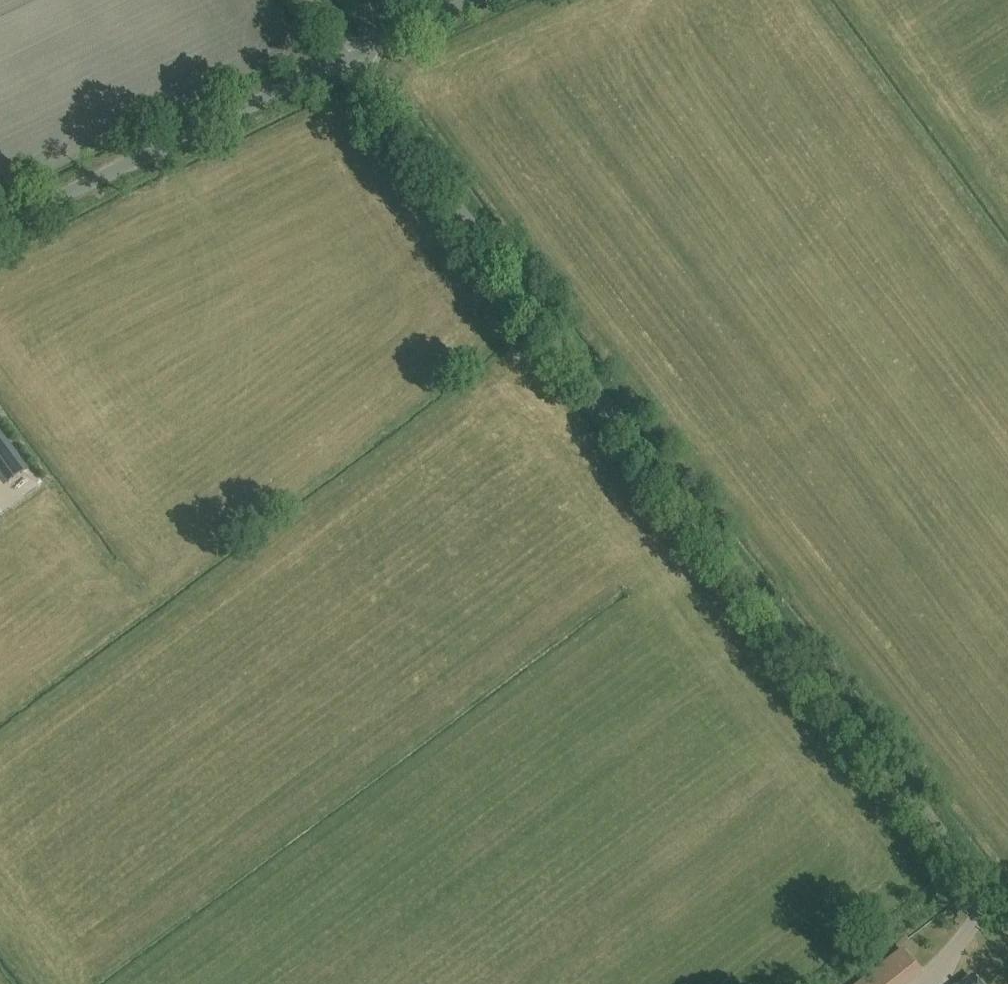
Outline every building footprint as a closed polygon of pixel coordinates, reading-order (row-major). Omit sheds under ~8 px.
[(0,448),(0,471),(1,472),(19,459),(7,443),(0,448)] [(904,951),(886,965),(901,983),(903,983),(919,971),(904,951)]
